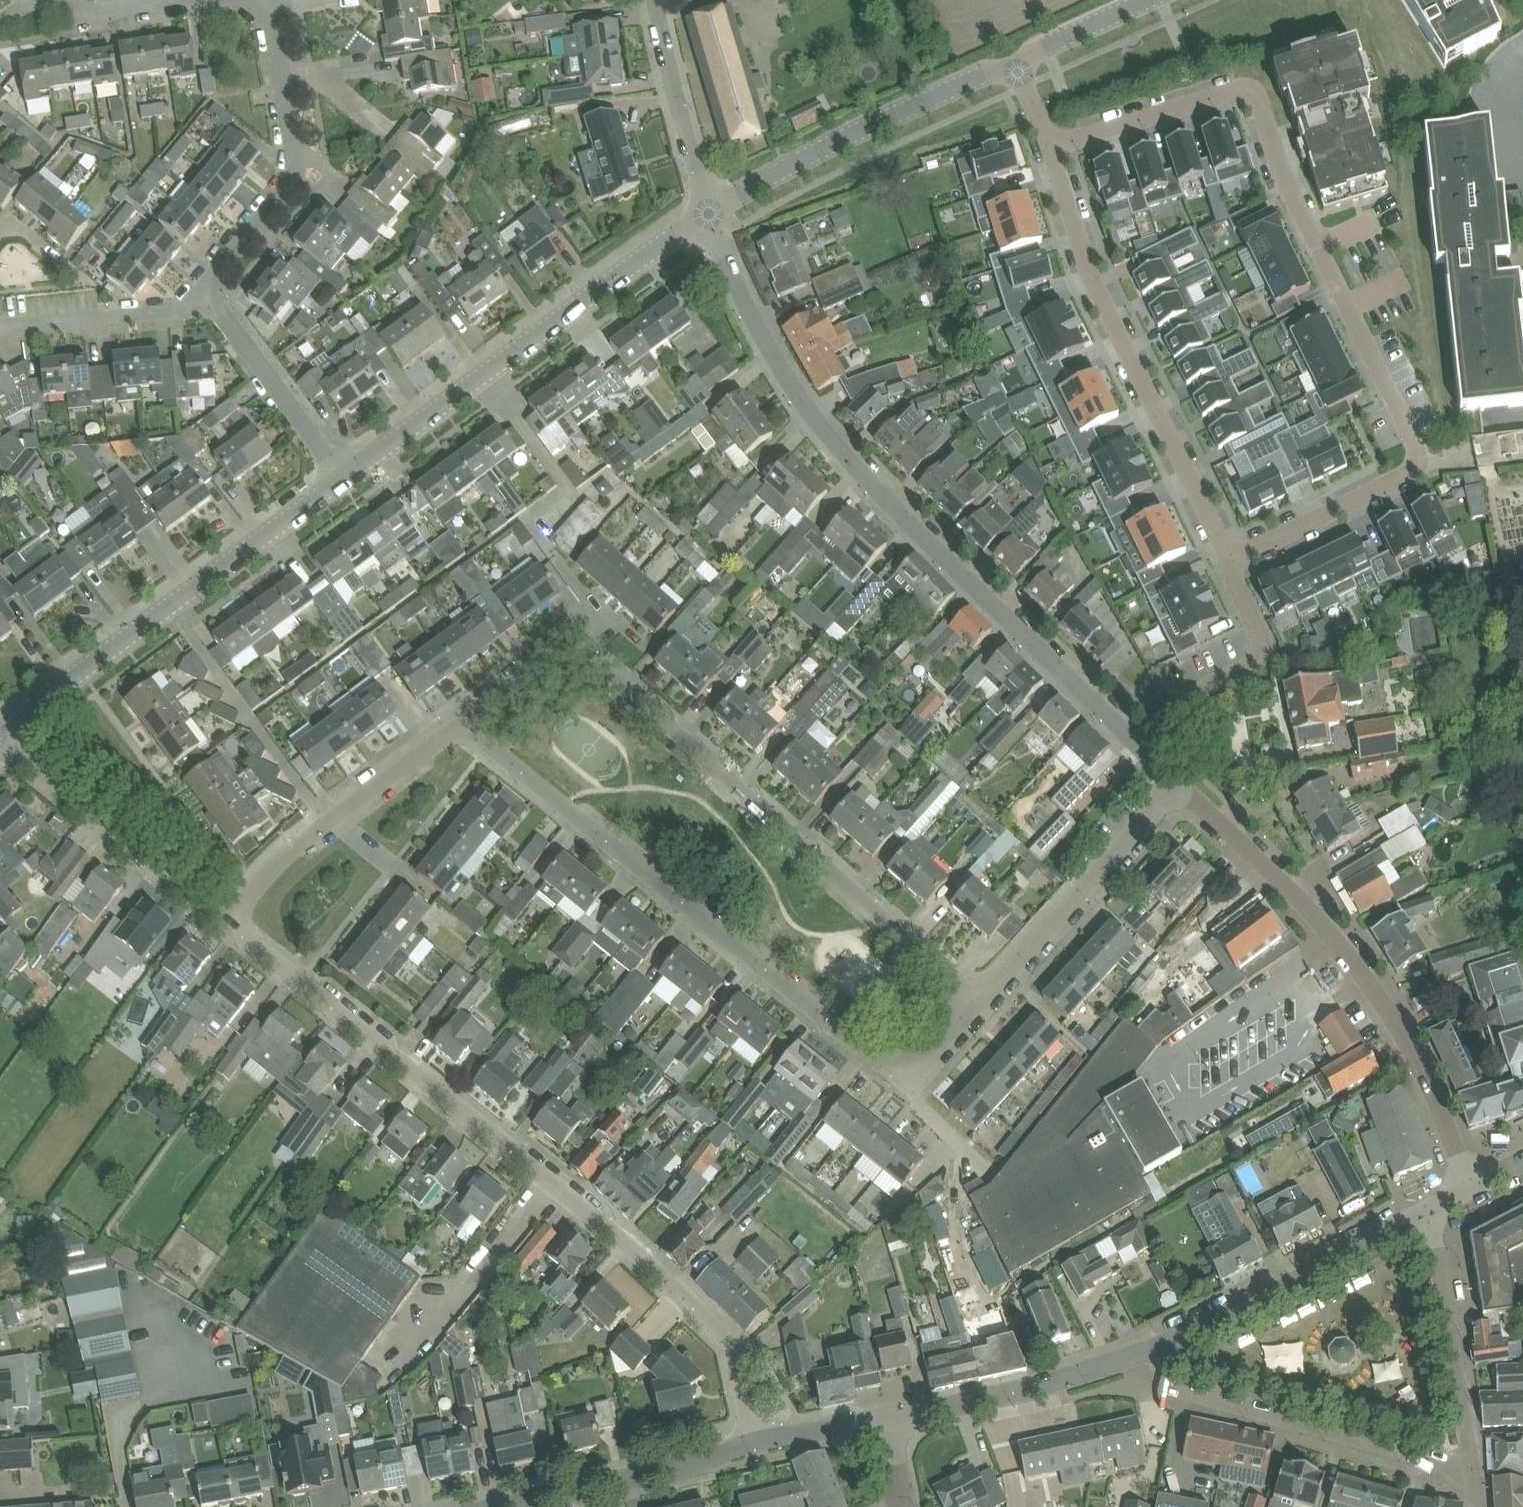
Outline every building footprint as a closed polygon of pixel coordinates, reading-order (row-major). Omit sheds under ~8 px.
[(387,24),(418,20),(430,18),(427,0),(376,0),(377,9),(383,13),(385,12),(387,24)] [(1434,48),(1434,47),(1440,56),(1449,51),(1454,60),(1463,55),(1463,56),(1497,38),(1499,36),(1487,8),(1484,0),(1404,0),(1434,48)] [(516,1),(497,16),(505,27),(525,12),(516,1)] [(767,131),(731,5),(687,17),(723,144),(767,131)] [(528,35),(567,30),(565,15),(526,20),(528,35)] [(386,62),(401,59),(436,53),(436,52),(433,37),(421,39),(418,20),(387,24),(389,36),(386,36),(383,43),(386,62)] [(575,37),(562,38),(564,58),(582,56),(618,51),(616,38),(619,37),(617,21),(597,23),(573,26),(575,37)] [(480,30),(467,31),(468,46),(481,45),(480,30)] [(173,41),(166,42),(171,71),(170,71),(171,80),(179,78),(197,75),(195,59),(191,38),(173,41)] [(155,41),(142,43),(147,75),(160,72),(170,71),(171,71),(166,42),(166,39),(155,41)] [(138,43),(120,46),(121,51),(125,78),(143,75),(147,75),(142,43),(138,43)] [(1314,50),(1290,58),(1292,65),(1274,71),(1283,100),(1287,99),(1294,122),(1297,121),(1299,127),(1298,128),(1302,143),(1304,143),(1310,162),(1308,162),(1324,210),(1351,202),(1353,205),(1361,203),(1360,199),(1388,190),(1366,120),(1364,121),(1358,102),(1369,99),(1357,63),(1361,62),(1355,43),(1337,49),(1336,46),(1315,52),(1314,50)] [(437,52),(436,52),(436,53),(401,59),(404,78),(410,82),(412,81),(414,93),(440,90),(457,86),(451,50),(447,50),(437,52)] [(91,51),(68,55),(73,87),(95,84),(92,56),(91,51)] [(583,80),(584,87),(611,84),(622,83),(618,51),(582,56),(564,58),(567,82),(583,80)] [(114,52),(92,56),(95,84),(96,88),(119,85),(114,52)] [(68,55),(45,58),(46,62),(50,90),(73,87),(68,55)] [(46,62),(21,66),(27,103),(52,99),(50,90),(46,62)] [(211,70),(200,71),(204,95),(215,93),(211,70)] [(472,83),(476,104),(497,100),(493,79),(472,83)] [(9,95),(0,87),(0,105),(9,95)] [(566,87),(543,90),(545,107),(568,105),(566,87)] [(472,105),(451,99),(448,111),(474,119),(472,105)] [(154,105),(155,117),(166,115),(165,104),(154,105)] [(215,104),(208,113),(227,128),(234,120),(215,104)] [(154,105),(141,107),(142,119),(155,117),(154,105)] [(125,122),(124,109),(111,111),(113,123),(125,122)] [(1,121),(9,128),(16,119),(8,112),(1,121)] [(594,150),(578,155),(592,202),(609,198),(640,186),(618,113),(598,116),(585,118),(594,150)] [(533,127),(528,114),(494,126),(498,140),(533,127)] [(78,117),(80,129),(91,127),(90,115),(78,117)] [(394,138),(434,171),(444,158),(435,151),(449,135),(439,127),(423,115),(415,124),(413,123),(407,123),(394,138)] [(68,130),(80,129),(78,117),(66,119),(68,130)] [(9,128),(27,142),(34,134),(16,119),(9,128)] [(58,132),(49,124),(41,133),(50,141),(58,132)] [(1226,124),(1202,132),(1210,158),(1211,158),(1219,185),(1256,174),(1247,147),(1234,151),(1226,124)] [(1489,124),(1424,131),(1432,199),(1429,199),(1436,263),(1444,263),(1460,410),(1522,403),(1522,347),(1519,310),(1522,310),(1519,276),(1496,278),(1494,257),(1510,256),(1503,192),(1496,192),(1489,124)] [(219,145),(216,148),(223,154),(245,173),(248,169),(261,153),(232,129),(219,145)] [(52,149),(34,134),(27,142),(45,158),(52,149)] [(1190,135),(1166,143),(1174,169),(1175,169),(1183,196),(1184,196),(1180,184),(1202,178),(1205,190),(1219,186),(1219,185),(1211,158),(1210,158),(1198,162),(1190,135)] [(183,136),(175,146),(185,153),(193,144),(183,136)] [(385,162),(377,171),(402,192),(415,176),(424,183),(434,171),(394,138),(382,153),(383,160),(385,162)] [(74,151),(86,155),(90,143),(78,139),(74,151)] [(490,141),(478,146),(483,157),(495,152),(490,141)] [(90,143),(86,155),(97,159),(102,147),(90,143)] [(169,154),(161,163),(171,171),(178,162),(185,153),(175,146),(169,154)] [(992,179),(1018,170),(1011,146),(997,150),(996,146),(982,151),(984,154),(969,159),(973,173),(962,177),(969,200),(996,192),(992,179)] [(1154,146),(1130,154),(1148,211),(1149,211),(1148,207),(1183,196),(1175,169),(1174,169),(1163,173),(1154,146)] [(213,165),(208,172),(233,193),(239,186),(244,179),(248,175),(245,173),(223,154),(219,158),(213,165)] [(1118,157),(1094,165),(1098,179),(1094,180),(1099,194),(1102,192),(1110,215),(1130,209),(1132,216),(1148,211),(1130,154),(1138,181),(1127,184),(1118,157)] [(157,169),(148,180),(157,188),(166,177),(171,171),(161,163),(157,169)] [(193,173),(185,183),(193,190),(219,211),(227,201),(230,197),(233,193),(208,172),(200,165),(196,169),(193,173)] [(0,175),(0,206),(4,209),(26,182),(7,166),(4,170),(0,175)] [(402,192),(377,171),(370,180),(368,178),(361,179),(348,195),(388,226),(398,214),(390,207),(402,192)] [(17,202),(35,217),(56,192),(38,177),(17,202)] [(130,193),(128,196),(137,203),(145,193),(149,197),(154,192),(157,188),(148,180),(143,177),(140,180),(130,193)] [(183,182),(168,200),(175,205),(178,208),(200,226),(204,229),(214,216),(217,213),(219,211),(193,190),(185,183),(183,182)] [(121,186),(113,196),(122,203),(128,196),(130,193),(121,186)] [(56,192),(35,217),(52,231),(49,235),(71,210),(74,207),(56,192)] [(996,192),(969,200),(971,199),(978,221),(989,218),(993,231),(1035,218),(1028,195),(1000,204),(996,192)] [(569,222),(554,203),(547,209),(561,228),(569,222)] [(128,204),(113,222),(122,230),(137,212),(128,204)] [(173,207),(160,222),(186,243),(198,228),(200,226),(178,208),(175,205),(173,207)] [(312,214),(306,222),(346,255),(346,254),(348,256),(357,264),(372,246),(380,236),(377,234),(362,221),(354,231),(335,215),(325,207),(316,217),(312,214)] [(553,229),(542,213),(538,207),(518,222),(527,235),(510,248),(530,276),(556,257),(542,237),(553,229)] [(845,208),(830,213),(837,230),(851,224),(845,208)] [(1251,208),(1228,220),(1233,231),(1237,229),(1247,249),(1282,232),(1272,212),(1257,219),(1251,208)] [(71,210),(49,235),(67,250),(89,225),(71,210)] [(1000,253),(989,257),(994,271),(1019,263),(1015,250),(1042,242),(1035,218),(993,231),(1000,253)] [(115,239),(122,230),(113,222),(106,231),(115,239)] [(308,270),(308,271),(321,282),(332,290),(340,296),(349,285),(332,272),(346,255),(306,222),(300,229),(304,232),(295,243),(316,260),(308,270)] [(775,283),(773,284),(778,297),(806,285),(801,275),(806,272),(796,249),(809,243),(801,225),(785,231),(787,234),(759,245),(775,283)] [(141,245),(167,266),(182,248),(156,227),(141,245)] [(1133,275),(1142,295),(1151,291),(1180,277),(1179,275),(1171,259),(1199,246),(1190,230),(1135,257),(1142,271),(1133,275)] [(423,231),(416,246),(427,251),(433,236),(423,231)] [(99,232),(95,236),(106,245),(109,241),(99,232)] [(1282,232),(1247,249),(1248,249),(1257,267),(1290,251),(1281,233),(1282,232)] [(478,273),(469,280),(488,307),(510,292),(492,268),(504,259),(486,235),(472,245),(477,253),(468,260),(478,273)] [(1156,236),(1146,239),(1150,249),(1159,245),(1156,236)] [(32,270),(30,243),(0,244),(0,276),(10,275),(10,271),(32,270)] [(88,261),(96,252),(87,245),(80,254),(87,260),(88,261)] [(126,263),(148,281),(152,284),(167,266),(141,245),(126,263)] [(1290,251),(1257,267),(1266,286),(1299,270),(1290,251)] [(80,254),(73,262),(80,268),(87,260),(80,254)] [(1051,278),(1044,256),(1020,263),(995,271),(1007,311),(1030,302),(1024,286),(1051,278)] [(133,299),(148,281),(126,263),(123,259),(108,278),(133,299)] [(261,277),(289,301),(299,309),(321,282),(308,271),(300,280),(279,262),(270,273),(267,270),(261,277)] [(1149,308),(1158,328),(1167,323),(1196,309),(1195,307),(1187,292),(1214,278),(1206,262),(1179,275),(1180,277),(1151,291),(1158,303),(1149,308)] [(420,263),(412,269),(417,276),(426,270),(420,263)] [(812,281),(819,298),(832,292),(859,280),(852,264),(812,281)] [(1226,268),(1219,272),(1224,283),(1231,279),(1226,268)] [(410,289),(396,270),(387,276),(401,296),(410,289)] [(1299,270),(1266,286),(1276,306),(1271,308),(1277,319),(1300,308),(1295,297),(1309,290),(1299,270)] [(469,322),(488,307),(469,280),(459,288),(448,274),(439,280),(433,273),(421,282),(440,307),(452,298),(469,322)] [(269,326),(289,301),(261,277),(255,285),(258,288),(249,298),(264,310),(258,317),(269,326)] [(1231,279),(1224,283),(1229,293),(1236,289),(1231,279)] [(832,292),(819,298),(824,310),(865,293),(859,280),(832,292)] [(1164,340),(1174,360),(1212,341),(1203,324),(1230,310),(1222,294),(1195,307),(1196,309),(1167,323),(1173,335),(1164,340)] [(1240,298),(1242,309),(1258,305),(1255,294),(1240,298)] [(652,314),(671,340),(690,326),(671,300),(652,314)] [(1015,327),(1005,332),(1016,354),(1074,326),(1071,320),(1069,321),(1062,305),(1037,317),(1030,302),(1007,311),(1015,327)] [(402,323),(425,354),(446,338),(434,322),(423,307),(402,323)] [(820,310),(784,330),(801,361),(849,334),(854,341),(873,334),(864,316),(844,324),(833,331),(820,310)] [(340,311),(331,317),(338,326),(347,320),(340,311)] [(309,333),(319,326),(303,312),(296,322),(309,333)] [(1303,313),(1280,324),(1286,335),(1290,333),(1299,352),(1292,355),(1293,356),(1333,337),(1323,317),(1309,324),(1303,313)] [(360,314),(351,321),(363,336),(372,330),(360,314)] [(632,329),(650,355),(671,340),(652,314),(632,329)] [(363,336),(377,356),(387,348),(404,370),(425,354),(402,323),(381,339),(373,329),(372,330),(363,336)] [(1026,349),(1043,383),(1064,373),(1058,360),(1083,348),(1075,332),(1077,331),(1074,326),(1016,354),(1026,349)] [(622,360),(613,367),(623,381),(624,381),(643,367),(650,376),(660,368),(650,355),(632,329),(611,344),(622,360)] [(849,334),(801,361),(818,391),(840,378),(844,376),(851,369),(844,356),(835,359),(832,355),(846,347),(854,342),(854,341),(849,334)] [(350,367),(339,374),(360,402),(381,387),(364,365),(377,356),(363,336),(340,353),(350,367)] [(1342,356),(1333,337),(1293,356),(1302,375),(1342,356)] [(1215,346),(1177,364),(1187,384),(1196,380),(1202,392),(1193,397),(1194,398),(1258,366),(1250,350),(1223,364),(1215,346)] [(188,373),(175,374),(178,408),(184,407),(183,400),(201,399),(199,385),(215,383),(212,347),(186,349),(186,352),(188,373)] [(135,349),(139,387),(153,385),(154,393),(160,392),(160,401),(164,401),(165,409),(178,408),(175,374),(173,361),(161,362),(160,351),(146,353),(146,348),(135,349)] [(713,355),(694,369),(702,380),(704,382),(702,383),(709,392),(710,391),(739,370),(723,348),(713,355)] [(102,368),(105,401),(118,400),(117,388),(139,387),(135,349),(127,350),(127,355),(113,356),(114,366),(102,368)] [(64,356),(68,394),(91,392),(92,402),(105,401),(102,368),(89,369),(88,358),(75,360),(74,355),(64,356)] [(45,396),(68,394),(64,356),(55,357),(55,362),(42,363),(45,396)] [(1342,356),(1302,375),(1303,376),(1310,373),(1318,390),(1317,390),(1318,391),(1353,374),(1352,373),(1351,373),(1342,356)] [(571,373),(593,403),(606,393),(609,397),(625,395),(631,391),(624,381),(623,381),(613,367),(603,375),(591,359),(571,373)] [(315,371),(299,383),(313,402),(324,394),(341,417),(348,411),(352,413),(361,407),(360,402),(339,374),(329,361),(315,371)] [(0,363),(0,409),(2,413),(6,420),(26,409),(33,409),(34,409),(31,380),(16,388),(1,362),(0,363)] [(896,364),(866,374),(870,392),(902,381),(901,380),(896,364)] [(1209,429),(1210,430),(1274,398),(1266,382),(1239,396),(1231,380),(1259,366),(1258,366),(1194,398),(1203,416),(1212,412),(1218,424),(1209,429)] [(989,372),(974,380),(984,400),(1003,391),(993,370),(989,372)] [(860,399),(846,413),(863,430),(877,416),(886,406),(880,400),(931,385),(938,383),(935,371),(927,373),(901,380),(902,381),(870,392),(866,393),(860,399)] [(579,425),(598,411),(571,373),(560,382),(558,379),(549,385),(552,388),(579,425)] [(1106,395),(1095,374),(1070,386),(1064,373),(1043,383),(1060,418),(1106,395)] [(1278,374),(1271,377),(1276,388),(1283,385),(1278,374)] [(1318,391),(1305,397),(1316,418),(1321,428),(1325,426),(1329,424),(1349,414),(1353,412),(1347,401),(1362,394),(1353,374),(1318,391)] [(713,396),(710,391),(709,392),(702,383),(683,398),(692,411),(713,396)] [(1283,385),(1276,388),(1281,399),(1289,395),(1283,385)] [(579,425),(552,388),(529,404),(536,414),(526,421),(538,437),(556,423),(569,440),(581,431),(578,426),(579,425)] [(1031,389),(1007,401),(1009,404),(1014,415),(1037,403),(1031,389)] [(984,400),(965,408),(976,425),(978,423),(983,420),(992,415),(1006,406),(1009,404),(1007,401),(1003,391),(984,400)] [(701,425),(716,446),(758,415),(743,394),(701,425)] [(941,406),(937,394),(916,400),(920,413),(941,406)] [(1116,416),(1106,395),(1060,418),(1076,451),(1098,441),(1091,428),(1116,416)] [(243,417),(238,410),(241,408),(233,398),(213,413),(220,423),(230,416),(235,423),(243,417)] [(1274,398),(1210,430),(1219,449),(1228,444),(1234,458),(1274,438),(1290,430),(1282,415),(1266,422),(1255,428),(1247,412),(1259,407),(1275,399),(1274,398)] [(642,407),(662,434),(672,427),(652,400),(642,407)] [(1006,406),(992,415),(1007,439),(1020,429),(1014,415),(1009,404),(1006,406)] [(632,414),(652,441),(652,442),(662,434),(642,407),(632,414)] [(875,440),(893,458),(925,426),(917,417),(908,408),(896,420),(895,419),(889,426),(875,440)] [(47,412),(34,413),(34,422),(47,421),(47,412)] [(213,413),(203,420),(210,430),(220,423),(213,413)] [(758,415),(716,446),(723,455),(725,454),(738,471),(751,461),(746,454),(773,435),(758,415)] [(647,445),(637,452),(644,463),(666,447),(674,442),(692,428),(684,418),(672,427),(662,434),(652,442),(647,445)] [(1310,421),(1295,428),(1301,438),(1315,431),(1310,421)] [(925,426),(893,458),(910,476),(943,444),(925,426)] [(1290,430),(1274,438),(1294,477),(1307,471),(1312,483),(1347,465),(1333,438),(1331,439),(1325,427),(1325,426),(1321,428),(1315,431),(1301,438),(1295,428),(1290,430)] [(499,427),(478,442),(507,482),(519,473),(509,459),(527,445),(514,427),(504,434),(499,427)] [(181,437),(195,457),(206,449),(191,429),(181,437)] [(231,439),(254,468),(273,454),(254,429),(244,436),(241,432),(231,439)] [(26,450),(14,431),(0,440),(0,452),(14,464),(26,450)] [(37,432),(24,433),(25,448),(38,446),(37,432)] [(88,436),(75,437),(76,447),(88,446),(88,436)] [(160,475),(189,516),(212,499),(203,486),(212,479),(195,457),(181,437),(165,438),(181,460),(160,475)] [(1236,486),(1249,513),(1288,495),(1282,483),(1294,477),(1274,438),(1234,458),(1235,459),(1244,454),(1255,477),(1236,486)] [(234,482),(254,468),(231,439),(224,444),(223,445),(226,450),(216,458),(234,482)] [(118,441),(119,455),(143,454),(143,440),(118,441)] [(1104,454),(1098,441),(1076,451),(1082,464),(1093,458),(1104,480),(1142,462),(1139,456),(1137,457),(1129,442),(1104,454)] [(478,442),(458,457),(477,483),(487,475),(517,515),(526,508),(507,482),(478,442)] [(630,453),(621,442),(601,458),(608,466),(611,467),(630,453)] [(71,448),(92,477),(105,468),(89,446),(88,446),(76,447),(71,448)] [(45,463),(30,450),(10,474),(25,487),(45,463)] [(5,475),(7,473),(14,464),(0,452),(0,472),(5,475)] [(630,453),(611,467),(614,470),(619,477),(637,463),(632,456),(630,453)] [(920,485),(937,502),(957,483),(968,472),(951,454),(920,485)] [(437,473),(456,499),(477,483),(458,457),(437,473)] [(738,494),(720,513),(730,522),(748,503),(750,505),(757,497),(767,506),(755,519),(763,527),(775,513),(810,475),(791,458),(764,486),(754,477),(738,494)] [(1031,458),(1011,477),(1025,491),(1040,477),(1031,458)] [(578,490),(588,482),(571,460),(561,467),(578,490)] [(1093,486),(1092,486),(1109,520),(1133,509),(1132,508),(1131,508),(1125,496),(1150,484),(1142,468),(1145,467),(1142,462),(1104,480),(1093,486)] [(132,504),(149,527),(158,520),(167,532),(189,516),(160,475),(138,491),(121,468),(110,476),(132,504)] [(957,483),(937,502),(953,519),(984,487),(978,481),(968,472),(957,483)] [(437,473),(417,488),(445,526),(465,512),(456,499),(437,473)] [(1479,473),(1464,476),(1467,486),(1482,483),(1479,473)] [(775,513),(783,521),(795,509),(805,518),(828,492),(810,475),(775,513)] [(546,495),(557,486),(551,478),(540,486),(546,495)] [(607,482),(597,489),(604,499),(614,492),(607,482)] [(116,484),(84,507),(85,508),(93,518),(120,555),(139,540),(125,521),(138,512),(132,504),(125,496),(116,484)] [(711,505),(720,513),(738,494),(729,486),(711,505)] [(1032,559),(1041,550),(1027,536),(1037,526),(1038,515),(1034,512),(1044,502),(1042,493),(1004,532),(1012,540),(995,557),(1016,578),(1033,560),(1032,559)] [(579,509),(596,525),(606,514),(589,498),(579,509)] [(1434,498),(1411,510),(1424,535),(1413,540),(1412,541),(1418,553),(1423,564),(1425,563),(1437,557),(1438,560),(1459,549),(1453,536),(1434,498)] [(397,502),(377,517),(404,553),(424,537),(397,502)] [(991,502),(964,530),(983,550),(1000,533),(1011,522),(1001,513),(991,502)] [(672,518),(669,522),(686,537),(693,543),(720,513),(711,505),(710,503),(697,518),(701,521),(694,528),(683,519),(679,524),(672,518)] [(637,516),(649,526),(656,517),(645,507),(637,516)] [(99,570),(120,555),(93,518),(85,508),(66,522),(80,542),(80,543),(99,570)] [(1133,509),(1109,520),(1115,534),(1125,554),(1136,549),(1175,530),(1164,508),(1139,521),(1133,509)] [(570,519),(587,535),(596,525),(579,509),(570,519)] [(835,546),(824,558),(834,567),(870,527),(851,509),(828,535),(826,538),(835,546)] [(500,514),(485,525),(492,534),(508,522),(501,513),(500,514)] [(1413,540),(1401,515),(1378,526),(1390,551),(1379,557),(1391,581),(1403,575),(1398,564),(1418,553),(1412,541),(1413,540)] [(40,538),(51,530),(41,517),(30,525),(40,538)] [(377,517),(356,532),(375,558),(379,563),(381,566),(386,573),(407,557),(404,553),(377,517)] [(668,527),(656,517),(649,526),(660,536),(668,527)] [(561,529),(578,545),(587,535),(570,519),(561,529)] [(534,541),(521,523),(511,531),(523,548),(534,541)] [(870,527),(834,567),(853,584),(864,572),(889,544),(870,527)] [(569,555),(578,545),(561,529),(551,540),(569,555)] [(1146,570),(1136,575),(1143,589),(1166,577),(1160,565),(1186,552),(1175,530),(1136,549),(1146,570)] [(439,538),(455,561),(465,554),(449,531),(439,538)] [(356,532),(337,547),(356,573),(362,581),(373,572),(381,566),(379,563),(375,558),(356,532)] [(1336,547),(1352,580),(1357,589),(1358,589),(1353,580),(1371,571),(1379,587),(1391,581),(1379,557),(1368,562),(1356,537),(1337,547),(1336,547)] [(445,568),(455,561),(439,538),(429,545),(445,568)] [(796,548),(780,566),(790,575),(813,548),(804,539),(796,548)] [(787,540),(760,569),(769,578),(780,566),(796,548),(787,540)] [(578,566),(598,584),(619,560),(599,542),(578,566)] [(675,550),(687,560),(694,552),(682,542),(675,550)] [(337,547),(316,562),(334,589),(345,581),(355,594),(365,587),(355,573),(356,573),(337,547)] [(1336,547),(1317,556),(1333,590),(1338,599),(1357,589),(1352,580),(1336,547)] [(1066,572),(1057,564),(1064,557),(1054,548),(1034,568),(1043,576),(1029,590),(1049,611),(1067,593),(1056,583),(1066,572)] [(26,564),(54,603),(74,588),(69,581),(82,572),(67,552),(59,558),(52,550),(47,549),(26,564)] [(694,552),(687,560),(698,570),(705,562),(694,552)] [(26,564),(17,553),(4,562),(21,585),(16,590),(35,617),(54,603),(26,564)] [(718,553),(708,565),(716,571),(726,560),(718,553)] [(890,590),(906,605),(917,594),(936,576),(915,556),(889,582),(890,590)] [(1299,565),(1298,566),(1319,608),(1321,613),(1340,604),(1338,599),(1333,590),(1317,556),(1316,557),(1299,565)] [(470,559),(461,566),(497,615),(506,609),(518,624),(535,612),(538,610),(519,585),(500,599),(491,587),(470,559)] [(619,560),(598,584),(617,601),(638,577),(619,560)] [(497,615),(461,566),(450,574),(473,605),(464,612),(470,620),(459,628),(478,654),(480,653),(484,654),(489,650),(489,646),(499,638),(488,622),(497,615)] [(1279,574),(1278,574),(1296,609),(1300,618),(1301,617),(1319,608),(1298,566),(1280,575),(1279,574)] [(539,570),(519,585),(538,610),(560,594),(541,569),(539,570)] [(1269,579),(1259,584),(1266,598),(1264,599),(1270,612),(1272,611),(1276,619),(1295,610),(1299,618),(1300,618),(1296,609),(1278,574),(1269,579)] [(917,594),(906,605),(926,626),(942,610),(956,596),(936,576),(917,594)] [(276,592),(295,618),(314,603),(296,577),(276,592)] [(638,577),(617,601),(636,618),(657,594),(638,577)] [(1166,577),(1143,589),(1149,602),(1160,596),(1171,618),(1210,598),(1206,591),(1205,592),(1197,577),(1172,589),(1166,577)] [(412,579),(398,589),(405,598),(419,588),(412,579)] [(1387,587),(1383,593),(1390,598),(1394,591),(1387,587)] [(385,613),(405,598),(398,589),(378,604),(385,613)] [(676,640),(656,663),(676,681),(709,644),(720,632),(700,614),(714,598),(704,589),(685,611),(680,616),(667,631),(676,640)] [(818,617),(810,626),(822,637),(823,637),(828,632),(835,623),(838,619),(856,600),(846,591),(824,615),(828,619),(827,619),(825,619),(824,619),(822,619),(819,618),(818,617)] [(255,607),(274,633),(295,618),(276,592),(255,607)] [(657,594),(636,618),(656,635),(677,611),(657,594)] [(835,623),(847,634),(873,606),(861,595),(856,600),(838,619),(835,623)] [(410,604),(418,615),(428,608),(420,597),(410,604)] [(1210,598),(1171,618),(1160,623),(1170,644),(1176,658),(1200,646),(1194,634),(1219,621),(1211,605),(1213,605),(1210,598)] [(1080,607),(1080,608),(1074,601),(1060,615),(1066,622),(1063,625),(1083,645),(1087,641),(1095,649),(1091,653),(1103,665),(1121,647),(1111,637),(1107,640),(1097,630),(1100,627),(1080,607)] [(397,630),(418,615),(410,604),(389,620),(397,630)] [(774,604),(766,613),(776,622),(784,613),(774,604)] [(234,622),(253,648),(274,633),(255,607),(234,622)] [(348,607),(339,614),(354,635),(363,628),(348,607)] [(992,632),(969,609),(951,628),(945,621),(926,640),(921,645),(939,663),(962,639),(974,650),(992,632)] [(339,614),(328,622),(344,643),(354,635),(339,614)] [(13,633),(0,616),(0,643),(13,633)] [(260,658),(253,648),(234,622),(214,637),(240,673),(260,658)] [(439,643),(457,669),(478,654),(459,628),(439,643)] [(914,653),(926,640),(917,630),(887,661),(896,670),(899,667),(914,653)] [(754,633),(733,657),(743,666),(764,642),(754,633)] [(1353,633),(1342,634),(1344,642),(1354,640),(1353,633)] [(1376,634),(1363,636),(1365,645),(1377,642),(1376,634)] [(358,642),(381,674),(391,666),(368,635),(358,642)] [(1332,637),(1321,639),(1322,647),(1333,645),(1332,637)] [(1310,639),(1301,641),(1303,650),(1312,649),(1310,639)] [(371,681),(381,674),(358,642),(348,649),(371,681)] [(764,642),(743,666),(754,676),(775,652),(764,642)] [(852,642),(842,654),(844,655),(851,662),(853,663),(862,652),(852,642)] [(418,659),(437,684),(457,669),(439,643),(418,659)] [(709,644),(676,681),(697,699),(717,677),(729,662),(719,654),(709,644)] [(981,656),(963,675),(976,688),(986,678),(1000,693),(1027,665),(1008,647),(990,665),(981,656)] [(178,671),(198,681),(199,681),(199,680),(202,681),(210,672),(195,652),(184,660),(178,671)] [(311,654),(297,664),(303,673),(317,662),(311,654)] [(813,686),(794,707),(804,716),(838,678),(837,677),(851,662),(844,655),(842,654),(837,660),(814,687),(813,686)] [(1399,659),(1394,660),(1395,667),(1405,665),(1403,658),(1399,659)] [(404,663),(394,670),(397,674),(416,700),(437,684),(418,659),(407,666),(404,663)] [(288,683),(303,673),(297,664),(282,675),(288,683)] [(1000,693),(987,706),(998,717),(1007,708),(1014,714),(1024,703),(1044,683),(1027,665),(1000,693)] [(1363,701),(1360,686),(1379,682),(1376,667),(1284,684),(1285,686),(1297,748),(1331,741),(1328,725),(1342,722),(1338,704),(1349,702),(1349,704),(1363,701)] [(308,679),(316,690),(326,682),(318,672),(308,679)] [(838,678),(804,716),(814,725),(817,721),(833,704),(848,687),(838,678)] [(306,697),(316,690),(308,679),(298,687),(306,697)] [(194,691),(215,701),(219,703),(224,691),(202,681),(199,680),(199,681),(198,681),(198,682),(194,691)] [(245,681),(235,688),(251,710),(261,703),(245,681)] [(127,702),(142,722),(167,704),(182,693),(175,683),(160,694),(152,683),(127,702)] [(357,704),(376,729),(398,713),(379,688),(357,704)] [(737,691),(715,716),(735,734),(768,697),(759,689),(747,701),(737,691)] [(933,692),(914,712),(915,713),(926,723),(932,716),(944,702),(933,692)] [(768,697),(735,734),(756,752),(777,728),(776,727),(767,719),(776,708),(778,706),(768,697)] [(192,719),(176,698),(167,704),(142,722),(157,743),(183,725),(192,719)] [(1048,747),(1056,756),(1066,745),(1080,731),(1074,725),(1080,718),(1059,698),(1029,729),(1039,739),(1043,735),(1052,743),(1048,747)] [(239,712),(219,703),(215,701),(209,713),(234,724),(239,712)] [(338,719),(356,744),(376,729),(357,704),(338,719)] [(265,727),(276,720),(268,709),(258,717),(265,727)] [(898,732),(897,733),(907,742),(916,750),(938,724),(934,720),(935,719),(932,716),(926,723),(915,713),(898,732)] [(1008,715),(979,744),(989,754),(1018,725),(1008,715)] [(317,734),(336,759),(356,744),(338,719),(317,734)] [(1355,725),(1360,759),(1398,753),(1393,720),(1355,725)] [(853,760),(862,769),(897,731),(888,723),(853,760)] [(1086,764),(1052,800),(1066,814),(1100,778),(1120,758),(1109,748),(1110,747),(1086,724),(1080,731),(1066,745),(1086,764)] [(183,725),(157,743),(174,766),(175,764),(178,763),(183,770),(187,768),(193,763),(204,755),(199,747),(183,725)] [(1000,764),(1028,735),(1018,725),(989,754),(1000,764)] [(897,731),(862,769),(872,779),(907,742),(897,733),(898,732),(897,731)] [(256,733),(246,740),(258,756),(268,749),(256,733)] [(774,768),(794,786),(822,753),(823,754),(827,751),(807,733),(797,745),(796,744),(774,768)] [(315,775),(336,759),(317,734),(296,749),(315,775)] [(1403,752),(1398,753),(1360,759),(1361,762),(1351,764),(1353,776),(1385,770),(1384,768),(1405,764),(1403,752)] [(822,753),(794,786),(814,804),(843,772),(823,754),(822,753)] [(193,776),(185,781),(201,803),(238,776),(222,754),(210,763),(204,755),(193,763),(187,768),(193,776)] [(941,754),(933,762),(942,771),(950,763),(941,754)] [(251,770),(265,789),(269,786),(272,779),(275,781),(281,769),(261,760),(257,758),(251,770)] [(926,812),(939,797),(952,782),(942,773),(909,811),(912,813),(919,820),(926,812)] [(238,776),(201,803),(216,825),(242,806),(228,785),(238,777),(238,776)] [(958,788),(961,790),(968,796),(973,789),(976,782),(969,776),(958,788)] [(1297,807),(1308,826),(1344,805),(1328,776),(1295,796),(1300,805),(1297,807)] [(296,790),(275,781),(272,779),(269,786),(265,789),(267,791),(290,802),(296,790)] [(832,820),(852,838),(873,814),(862,805),(872,794),(863,786),(832,820)] [(485,792),(468,812),(493,832),(508,813),(519,821),(529,809),(504,788),(503,789),(504,790),(495,800),(485,792)] [(954,797),(973,813),(979,806),(968,796),(961,790),(954,797)] [(28,794),(23,799),(32,807),(37,801),(28,794)] [(14,849),(38,826),(26,813),(24,815),(8,798),(0,805),(0,834),(14,849)] [(873,814),(852,838),(873,857),(893,834),(904,823),(905,821),(896,812),(884,801),(882,804),(873,814)] [(1347,808),(1344,805),(1308,826),(1319,844),(1323,841),(1328,851),(1370,826),(1356,803),(1347,808)] [(1378,822),(1384,833),(1413,816),(1424,810),(1428,812),(1425,808),(1422,810),(1418,803),(1406,806),(1378,822)] [(1441,803),(1435,813),(1451,822),(1457,812),(1441,803)] [(249,814),(242,806),(216,825),(233,847),(269,820),(259,807),(249,814)] [(998,823),(979,806),(973,813),(992,830),(998,823)] [(1337,875),(1341,882),(1387,854),(1384,849),(1417,830),(1415,828),(1431,818),(1428,812),(1424,810),(1413,816),(1384,833),(1390,843),(1337,875)] [(468,812),(451,833),(476,853),(493,832),(468,812)] [(919,820),(901,841),(908,848),(911,845),(920,835),(935,819),(926,812),(919,820)] [(904,823),(893,834),(901,841),(919,820),(912,813),(905,821),(904,823)] [(1026,861),(1033,854),(1028,850),(1006,830),(987,851),(999,861),(1012,848),(1026,861)] [(1387,854),(1341,882),(1360,914),(1373,905),(1375,909),(1392,899),(1396,904),(1428,884),(1419,869),(1400,880),(1391,865),(1425,844),(1417,830),(1384,849),(1387,854)] [(451,833),(435,853),(460,873),(476,853),(451,833)] [(3,858),(17,873),(27,863),(26,862),(14,849),(0,834),(0,861),(3,858)] [(537,835),(521,855),(534,865),(550,845),(537,835)] [(908,848),(888,870),(907,887),(930,862),(939,852),(920,835),(911,845),(908,848)] [(1041,836),(1028,850),(1033,854),(1039,859),(1040,860),(1052,848),(1041,836)] [(48,856),(38,868),(39,869),(57,882),(48,894),(56,900),(59,903),(61,900),(67,892),(78,878),(92,860),(89,858),(68,842),(54,860),(48,856)] [(1120,918),(1135,933),(1146,922),(1155,913),(1153,912),(1165,899),(1196,865),(1178,848),(1164,863),(1168,866),(1152,883),(1143,893),(1120,918)] [(435,853),(418,874),(443,894),(460,873),(435,853)] [(1026,861),(1018,870),(1028,879),(1037,870),(1039,872),(1045,877),(1051,870),(1040,860),(1039,859),(1033,854),(1026,861)] [(527,874),(534,865),(521,855),(520,856),(522,857),(516,865),(527,874)] [(585,874),(563,856),(544,880),(555,889),(547,899),(558,907),(585,874)] [(1196,865),(1165,899),(1180,913),(1215,875),(1200,861),(1196,865)] [(930,862),(907,887),(926,905),(949,879),(930,862)] [(87,889),(73,905),(95,923),(124,887),(102,869),(86,888),(87,889)] [(1138,870),(1129,880),(1134,885),(1143,893),(1152,883),(1138,870)] [(585,874),(558,907),(580,924),(587,915),(607,891),(585,874)] [(951,906),(970,923),(992,898),(973,881),(951,906)] [(23,908),(0,883),(0,917),(6,923),(23,908)] [(504,914),(490,932),(500,940),(539,892),(538,892),(528,884),(523,890),(506,911),(504,914)] [(489,897),(506,911),(523,890),(518,885),(507,898),(496,889),(489,897)] [(388,910),(415,931),(431,911),(405,890),(388,910)] [(992,898),(970,923),(989,940),(1011,915),(992,898)] [(1265,900),(1214,939),(1247,982),(1299,948),(1298,946),(1291,951),(1274,927),(1268,920),(1276,914),(1265,900)] [(1402,915),(1371,934),(1397,975),(1427,956),(1410,929),(1415,926),(1413,920),(1411,915),(1423,911),(1424,917),(1436,913),(1432,900),(1417,904),(1398,909),(1402,915)] [(65,903),(34,946),(45,954),(49,957),(77,918),(68,911),(72,905),(67,901),(65,903)] [(489,944),(488,945),(496,951),(497,951),(502,945),(481,927),(486,922),(462,902),(452,914),(489,944)] [(171,918),(159,909),(156,913),(144,903),(125,926),(115,918),(84,961),(100,974),(114,955),(137,971),(150,954),(148,952),(170,924),(168,922),(171,918)] [(643,920),(623,904),(596,938),(593,941),(613,958),(624,945),(643,920)] [(388,910),(372,930),(408,959),(425,939),(415,931),(388,910)] [(665,937),(643,920),(624,945),(613,958),(631,972),(642,959),(645,962),(665,937)] [(1158,933),(1146,922),(1135,933),(1148,944),(1158,933)] [(555,955),(562,961),(587,930),(580,924),(555,955)] [(1093,942),(1117,964),(1134,945),(1111,924),(1093,942)] [(0,953),(0,972),(7,979),(28,949),(10,929),(3,936),(10,944),(0,953)] [(372,930),(357,949),(383,970),(393,978),(408,959),(372,930)] [(587,930),(562,961),(571,968),(580,956),(596,938),(587,930)] [(1435,977),(1513,953),(1506,932),(1429,956),(1435,977)] [(470,949),(478,956),(488,944),(480,937),(470,949)] [(174,958),(158,979),(179,996),(186,987),(187,988),(212,958),(189,939),(174,958)] [(1077,961),(1101,982),(1117,964),(1093,942),(1077,961)] [(367,990),(383,970),(357,949),(341,969),(367,990)] [(1178,950),(1160,966),(1166,973),(1185,957),(1178,950)] [(661,975),(682,992),(702,967),(681,951),(661,975)] [(1430,1032),(1460,1096),(1469,1130),(1505,1119),(1505,1120),(1514,1116),(1516,1123),(1522,1121),(1522,953),(1470,969),(1503,1075),(1511,1072),(1515,1086),(1498,1091),(1496,1085),(1480,1090),(1453,1034),(1451,1035),(1446,1024),(1430,1032)] [(1153,960),(1136,981),(1143,987),(1160,966),(1153,960)] [(1060,979),(1084,1000),(1101,982),(1077,961),(1060,979)] [(444,982),(440,985),(449,992),(452,988),(460,995),(473,979),(457,965),(444,982)] [(682,992),(672,1005),(682,1013),(692,1000),(703,1009),(723,984),(702,967),(682,992)] [(596,1017),(607,1025),(645,979),(635,970),(596,1017)] [(179,1022),(162,1046),(180,1058),(202,1027),(201,1026),(203,1024),(218,1037),(227,1026),(239,1012),(255,993),(233,975),(217,994),(218,995),(214,1000),(201,991),(179,1022)] [(475,977),(461,995),(457,1000),(469,1010),(487,987),(475,977)] [(645,979),(607,1025),(617,1034),(656,987),(645,979)] [(1067,1019),(1084,1000),(1060,979),(1043,998),(1067,1019)] [(1136,981),(1121,1000),(1127,1007),(1143,987),(1136,981)] [(423,1024),(449,992),(440,985),(415,1017),(423,1024)] [(0,995),(0,1003),(14,1014),(22,1005),(4,990),(0,995)] [(1156,1009),(1137,1029),(1157,1048),(1164,1041),(1185,1026),(1194,1019),(1175,992),(1168,997),(1168,1001),(1173,1009),(1166,1014),(1160,1014),(1156,1009)] [(1423,996),(1413,1001),(1415,1005),(1417,1010),(1427,1005),(1423,996)] [(719,1022),(711,1033),(731,1049),(740,1039),(741,1039),(761,1015),(739,997),(719,1022)] [(1121,1000),(1105,1020),(1112,1026),(1127,1007),(1121,1000)] [(1318,1026),(1339,1057),(1361,1042),(1340,1011),(1318,1026)] [(162,1045),(162,1046),(179,1022),(178,1021),(166,1012),(143,1045),(155,1054),(162,1045)] [(253,1045),(247,1056),(280,1083),(300,1058),(302,1056),(289,1046),(301,1030),(279,1012),(266,1028),(263,1033),(253,1045)] [(461,1012),(447,1030),(434,1046),(457,1064),(469,1048),(480,1057),(494,1040),(461,1012)] [(761,1015),(741,1039),(762,1056),(782,1031),(761,1015)] [(1019,1037),(1042,1058),(1059,1039),(1036,1018),(1019,1037)] [(970,1184),(965,1187),(975,1204),(1010,1275),(1060,1247),(1151,1194),(1142,1179),(1141,1177),(1142,1176),(1145,1174),(1181,1153),(1178,1146),(1175,1147),(1164,1127),(1166,1126),(1158,1111),(1155,1112),(1144,1092),(1146,1091),(1141,1083),(1136,1086),(1132,1079),(1157,1048),(1137,1029),(1126,1019),(1064,1096),(1043,1121),(1004,1170),(991,1186),(987,1188),(981,1178),(970,1184)] [(1096,1046),(1112,1026),(1105,1020),(1089,1040),(1085,1046),(1092,1052),(1096,1046)] [(688,1044),(676,1060),(688,1069),(689,1071),(713,1041),(699,1030),(688,1044)] [(620,1033),(617,1037),(634,1051),(637,1047),(637,1046),(620,1033)] [(522,1060),(511,1051),(517,1043),(506,1034),(488,1057),(491,1060),(473,1083),(501,1105),(520,1081),(511,1074),(522,1060)] [(663,1074),(688,1044),(680,1037),(676,1034),(659,1056),(641,1041),(637,1046),(637,1047),(634,1051),(651,1065),(653,1063),(664,1072),(663,1074)] [(1002,1056),(1025,1077),(1042,1058),(1019,1037),(1002,1056)] [(231,1052),(217,1072),(227,1079),(230,1081),(247,1056),(253,1045),(242,1038),(231,1052)] [(756,1080),(748,1091),(735,1106),(721,1121),(733,1130),(748,1111),(759,1097),(776,1111),(820,1057),(810,1049),(807,1052),(798,1045),(786,1061),(776,1072),(778,1073),(765,1088),(756,1080)] [(333,1056),(322,1046),(308,1064),(300,1058),(280,1083),(296,1096),(305,1097),(309,1091),(317,1097),(307,1111),(305,1110),(280,1145),(296,1156),(320,1122),(333,1104),(322,1096),(346,1065),(344,1064),(345,1060),(338,1054),(333,1056)] [(1379,1074),(1366,1049),(1314,1078),(1327,1100),(1350,1086),(1351,1089),(1379,1074)] [(985,1074),(1008,1095),(1025,1077),(1002,1056),(985,1074)] [(1076,1056),(1060,1075),(1067,1081),(1083,1062),(1076,1056)] [(830,1066),(820,1057),(776,1111),(794,1125),(767,1159),(777,1167),(811,1125),(802,1118),(815,1102),(824,1092),(836,1076),(828,1069),(830,1066)] [(584,1070),(572,1061),(549,1089),(560,1099),(584,1070)] [(544,1062),(524,1085),(538,1097),(546,1087),(558,1074),(547,1064),(544,1062)] [(739,1064),(729,1075),(738,1082),(747,1071),(739,1064)] [(651,1068),(635,1087),(649,1099),(664,1078),(651,1068)] [(969,1092),(992,1113),(1008,1095),(985,1074),(969,1092)] [(1060,1075),(1045,1094),(1051,1100),(1067,1081),(1060,1075)] [(366,1081),(341,1111),(373,1137),(385,1122),(375,1114),(387,1098),(366,1081)] [(726,1099),(735,1106),(748,1091),(738,1083),(728,1095),(729,1096),(726,1099)] [(679,1087),(665,1104),(690,1124),(697,1115),(703,1107),(679,1087)] [(1372,1131),(1362,1135),(1373,1166),(1388,1161),(1395,1178),(1431,1164),(1404,1087),(1385,1094),(1367,1101),(1374,1120),(1369,1122),(1372,1131)] [(975,1132),(992,1113),(969,1092),(951,1111),(966,1124),(975,1132)] [(1029,1114),(1036,1120),(1051,1100),(1045,1094),(1029,1114)] [(865,1114),(845,1099),(824,1125),(844,1141),(865,1114)] [(561,1148),(568,1139),(579,1126),(583,1129),(595,1115),(578,1101),(567,1114),(553,1103),(534,1125),(561,1148)] [(703,1107),(697,1115),(710,1126),(716,1119),(703,1107)] [(1312,1118),(1305,1107),(1276,1123),(1282,1135),(1312,1118)] [(170,1111),(162,1123),(174,1131),(182,1119),(170,1111)] [(382,1143),(388,1147),(403,1160),(428,1131),(406,1112),(390,1131),(391,1132),(382,1143)] [(628,1128),(614,1112),(586,1144),(587,1145),(582,1151),(569,1166),(586,1180),(597,1168),(601,1171),(612,1159),(612,1158),(621,1149),(614,1143),(626,1131),(625,1130),(628,1128)] [(1338,1112),(1333,1126),(1352,1134),(1358,1121),(1338,1112)] [(884,1130),(865,1114),(844,1141),(863,1156),(884,1130)] [(1029,1114),(1013,1134),(1020,1139),(1036,1120),(1029,1114)] [(296,1156),(285,1171),(296,1179),(307,1164),(332,1129),(321,1121),(296,1156)] [(662,1204),(657,1211),(668,1220),(674,1214),(676,1211),(680,1215),(708,1183),(701,1177),(706,1171),(710,1166),(715,1160),(711,1157),(717,1150),(716,1150),(732,1131),(722,1123),(707,1142),(658,1201),(662,1203),(662,1204)] [(228,1126),(222,1138),(229,1142),(236,1130),(228,1126)] [(884,1130),(863,1156),(882,1172),(903,1145),(884,1130)] [(1013,1134),(997,1154),(1004,1159),(1020,1139),(1013,1134)] [(1314,1150),(1313,1151),(1313,1152),(1314,1152),(1335,1191),(1336,1190),(1335,1189),(1355,1178),(1356,1178),(1336,1140),(1335,1138),(1334,1139),(1334,1140),(1314,1150)] [(1281,1139),(1269,1146),(1273,1153),(1285,1145),(1281,1139)] [(367,1165),(368,1165),(380,1149),(371,1142),(358,1158),(359,1158),(354,1165),(362,1171),(367,1165)] [(876,1180),(872,1184),(892,1200),(902,1187),(923,1161),(903,1145),(882,1172),(876,1180)] [(454,1154),(446,1148),(426,1173),(416,1165),(399,1185),(422,1204),(439,1182),(448,1190),(468,1165),(465,1163),(465,1160),(456,1153),(454,1154)] [(615,1162),(593,1186),(613,1205),(653,1161),(645,1154),(627,1173),(615,1162)] [(785,1166),(808,1185),(814,1178),(790,1159),(785,1166)] [(653,1161),(614,1205),(632,1222),(654,1199),(672,1180),(653,1161)] [(769,1191),(768,1190),(780,1178),(767,1165),(755,1177),(754,1177),(722,1209),(737,1224),(769,1191)] [(1152,1173),(1142,1179),(1151,1194),(1152,1194),(1157,1203),(1166,1197),(1152,1173)] [(1219,1221),(1203,1229),(1206,1235),(1213,1249),(1205,1253),(1211,1264),(1220,1281),(1262,1259),(1243,1224),(1241,1225),(1228,1199),(1239,1193),(1228,1174),(1217,1179),(1220,1185),(1225,1193),(1209,1202),(1219,1221)] [(14,1181),(6,1177),(0,1187),(0,1191),(12,1198),(17,1190),(14,1181)] [(814,1178),(808,1185),(828,1200),(834,1194),(821,1183),(814,1178)] [(918,1193),(924,1207),(946,1191),(935,1178),(918,1193)] [(468,1201),(457,1193),(445,1209),(440,1215),(459,1231),(472,1215),(485,1225),(507,1197),(485,1179),(468,1201)] [(1211,1182),(1190,1194),(1196,1204),(1217,1193),(1211,1182)] [(1298,1185),(1256,1207),(1264,1221),(1280,1250),(1322,1227),(1307,1199),(1306,1199),(1299,1186),(1298,1185)] [(834,1194),(828,1200),(848,1216),(853,1209),(840,1198),(834,1194)] [(1151,1196),(1130,1208),(1137,1220),(1139,1219),(1158,1208),(1151,1196)] [(51,1202),(42,1215),(56,1226),(65,1213),(51,1202)] [(853,1209),(848,1216),(867,1231),(870,1233),(876,1227),(865,1218),(870,1213),(858,1203),(853,1209)] [(702,1206),(662,1250),(661,1251),(682,1269),(703,1246),(695,1238),(714,1217),(702,1206)] [(913,1237),(903,1207),(882,1225),(888,1245),(913,1237)] [(239,1329),(313,1373),(342,1390),(345,1406),(345,1404),(378,1397),(376,1385),(382,1376),(378,1373),(377,1374),(360,1362),(421,1278),(401,1264),(392,1257),(374,1244),(361,1235),(324,1208),(312,1224),(239,1329)] [(1483,1316),(1513,1312),(1522,1310),(1522,1227),(1515,1213),(1470,1237),(1483,1316)] [(1137,1256),(1154,1246),(1139,1219),(1137,1220),(1109,1236),(1119,1252),(1131,1245),(1137,1256)] [(123,1309),(113,1259),(93,1249),(93,1248),(47,1223),(72,1320),(123,1309)] [(370,1223),(361,1235),(374,1244),(378,1239),(375,1227),(370,1223)] [(545,1225),(512,1264),(530,1279),(542,1264),(536,1259),(557,1235),(545,1225)] [(984,1226),(970,1233),(975,1244),(989,1238),(984,1226)] [(545,1287),(541,1291),(548,1298),(549,1296),(561,1306),(578,1287),(570,1280),(586,1262),(582,1259),(590,1250),(580,1242),(580,1239),(575,1235),(572,1235),(568,1231),(547,1255),(561,1268),(557,1272),(556,1271),(544,1286),(545,1287)] [(93,1249),(113,1259),(144,1275),(151,1261),(112,1240),(112,1241),(102,1236),(93,1248),(93,1249)] [(737,1260),(757,1280),(780,1257),(760,1237),(737,1260)] [(1079,1253),(1081,1257),(1063,1267),(1079,1297),(1094,1289),(1092,1285),(1111,1275),(1097,1249),(1095,1245),(1079,1253)] [(398,1249),(392,1257),(401,1264),(407,1256),(398,1249)] [(793,1264),(783,1273),(802,1292),(802,1294),(810,1288),(822,1278),(801,1256),(792,1264),(793,1264)] [(718,1259),(695,1283),(745,1331),(768,1307),(718,1259)] [(152,1266),(145,1277),(160,1285),(178,1296),(183,1287),(165,1276),(166,1274),(152,1266)] [(1058,1267),(1052,1271),(1057,1279),(1063,1275),(1058,1267)] [(1046,1348),(1070,1337),(1047,1281),(1022,1292),(1046,1348)] [(583,1305),(575,1313),(562,1328),(573,1337),(593,1314),(612,1330),(631,1309),(602,1284),(583,1305)] [(802,1292),(781,1310),(791,1322),(799,1315),(819,1299),(810,1288),(802,1294),(802,1292)] [(15,1311),(27,1307),(24,1295),(1,1303),(5,1315),(16,1311),(15,1311)] [(955,1298),(941,1302),(953,1338),(943,1340),(947,1358),(953,1387),(978,1381),(969,1338),(963,1322),(955,1298)] [(123,1309),(72,1320),(76,1328),(88,1371),(99,1369),(104,1394),(106,1403),(141,1396),(124,1318),(123,1309)] [(908,1310),(894,1313),(896,1320),(899,1319),(910,1317),(908,1310)] [(16,1311),(5,1315),(9,1327),(19,1324),(16,1313),(16,1311)] [(969,1338),(978,1381),(1027,1371),(1002,1311),(963,1322),(969,1338)] [(1514,1323),(1513,1312),(1483,1316),(1484,1324),(1472,1326),(1476,1347),(1472,1348),(1473,1350),(1470,1354),(1470,1360),(1475,1364),(1475,1366),(1509,1361),(1509,1360),(1519,1359),(1522,1355),(1520,1346),(1517,1342),(1502,1344),(1501,1328),(1491,1329),(1490,1326),(1514,1323)] [(786,1346),(784,1346),(791,1378),(811,1373),(819,1409),(856,1401),(854,1391),(880,1385),(866,1320),(865,1315),(851,1318),(852,1323),(857,1346),(841,1350),(827,1352),(831,1369),(817,1372),(816,1368),(811,1369),(805,1342),(786,1346)] [(899,1319),(896,1320),(884,1322),(888,1338),(875,1341),(882,1372),(910,1366),(903,1335),(902,1335),(899,1319)] [(931,1392),(953,1387),(947,1358),(943,1340),(939,1327),(920,1332),(924,1345),(920,1346),(927,1374),(931,1392)] [(652,1351),(630,1330),(613,1348),(635,1369),(652,1351)] [(63,1332),(62,1347),(72,1347),(73,1332),(63,1332)] [(447,1338),(440,1346),(452,1357),(455,1371),(468,1369),(471,1368),(467,1350),(448,1333),(447,1334),(447,1338)] [(527,1358),(532,1380),(543,1376),(534,1338),(523,1341),(524,1348),(527,1358)] [(1336,1342),(1330,1350),(1330,1360),(1338,1366),(1348,1366),(1355,1358),(1354,1348),(1346,1341),(1336,1342)] [(524,1348),(512,1351),(514,1361),(527,1358),(524,1348)] [(437,1349),(430,1358),(432,1375),(443,1373),(439,1352),(437,1349)] [(668,1379),(653,1383),(660,1413),(678,1409),(678,1411),(693,1407),(691,1398),(695,1397),(698,1387),(695,1384),(702,1377),(687,1363),(686,1364),(672,1352),(657,1368),(668,1379)] [(0,1360),(0,1428),(14,1427),(13,1409),(29,1408),(25,1355),(0,1360)] [(609,1366),(600,1368),(601,1373),(607,1376),(612,1375),(609,1366)] [(1496,1367),(1496,1380),(1497,1393),(1522,1392),(1522,1366),(1515,1366),(1496,1367)] [(88,1371),(82,1372),(88,1397),(104,1394),(99,1369),(88,1371)] [(455,1371),(453,1372),(456,1386),(460,1409),(475,1406),(474,1400),(468,1371),(468,1369),(455,1371)] [(480,1369),(468,1371),(474,1400),(485,1398),(480,1369)] [(313,1373),(305,1388),(314,1393),(318,1418),(335,1415),(334,1408),(335,1408),(345,1406),(342,1390),(313,1373)] [(399,1383),(388,1392),(388,1393),(389,1397),(395,1427),(407,1424),(404,1411),(402,1398),(401,1395),(399,1383)] [(529,1389),(518,1391),(519,1397),(520,1398),(524,1416),(540,1412),(540,1411),(534,1387),(529,1389)] [(1479,1394),(1484,1427),(1522,1425),(1522,1392),(1497,1393),(1479,1394)] [(201,1429),(260,1418),(256,1394),(196,1405),(201,1429)] [(519,1397),(487,1404),(487,1406),(496,1442),(494,1443),(496,1450),(501,1470),(534,1462),(534,1460),(538,1457),(536,1449),(531,1448),(528,1435),(535,1434),(532,1422),(526,1423),(525,1420),(524,1416),(520,1398),(519,1397)] [(558,1427),(562,1426),(568,1453),(600,1446),(596,1429),(614,1425),(609,1401),(596,1404),(599,1416),(580,1420),(579,1417),(575,1413),(556,1417),(558,1427)] [(335,1408),(334,1408),(335,1415),(338,1434),(339,1433),(340,1437),(350,1435),(346,1406),(345,1406),(335,1408)] [(1018,1441),(1026,1478),(1117,1460),(1119,1469),(1145,1464),(1143,1455),(1144,1454),(1137,1417),(1018,1441)] [(1191,1419),(1184,1459),(1223,1467),(1231,1468),(1237,1428),(1191,1419)] [(430,1481),(453,1477),(445,1441),(442,1422),(432,1424),(433,1429),(419,1432),(422,1447),(424,1446),(430,1481)] [(443,1422),(442,1422),(445,1441),(453,1477),(475,1472),(468,1436),(467,1436),(466,1432),(455,1434),(452,1422),(443,1424),(443,1422)] [(135,1473),(141,1506),(176,1506),(175,1498),(189,1495),(189,1497),(190,1496),(183,1455),(179,1437),(177,1437),(175,1427),(153,1431),(156,1451),(161,1450),(165,1467),(165,1469),(148,1472),(148,1470),(135,1473)] [(291,1445),(271,1449),(275,1468),(283,1467),(285,1481),(284,1481),(285,1485),(286,1485),(288,1494),(292,1493),(295,1496),(305,1494),(307,1491),(321,1488),(320,1482),(334,1479),(328,1446),(324,1447),(320,1427),(305,1430),(306,1434),(289,1437),(291,1445)] [(478,1427),(471,1429),(474,1443),(481,1442),(478,1427)] [(1223,1467),(1221,1480),(1244,1484),(1246,1472),(1266,1475),(1273,1440),(1274,1436),(1237,1428),(1231,1468),(1223,1467)] [(190,1434),(179,1437),(183,1455),(194,1453),(190,1434)] [(1493,1437),(1494,1476),(1522,1476),(1522,1436),(1493,1437)] [(0,1442),(0,1472),(34,1469),(32,1440),(0,1442)] [(377,1455),(385,1491),(407,1486),(399,1450),(377,1455)] [(826,1458),(823,1451),(792,1462),(800,1482),(740,1497),(743,1506),(804,1506),(801,1495),(805,1494),(810,1506),(846,1506),(826,1458)] [(241,1458),(227,1460),(234,1501),(235,1501),(235,1503),(239,1504),(243,1503),(247,1501),(246,1499),(264,1496),(263,1490),(274,1488),(272,1477),(268,1455),(255,1458),(256,1462),(242,1465),(241,1458)] [(363,1495),(385,1491),(377,1455),(355,1459),(363,1495)] [(1269,1506),(1293,1506),(1305,1467),(1293,1464),(1292,1467),(1284,1464),(1279,1484),(1274,1501),(1271,1501),(1269,1506)] [(203,1506),(205,1506),(219,1504),(221,1506),(231,1504),(232,1502),(234,1501),(228,1465),(196,1471),(203,1506)] [(934,1489),(943,1506),(973,1506),(990,1499),(993,1506),(997,1506),(1007,1502),(990,1469),(976,1476),(971,1467),(956,1475),(958,1477),(934,1489)] [(1293,1506),(1315,1506),(1324,1476),(1317,1474),(1318,1471),(1305,1467),(1293,1506)] [(115,1475),(97,1476),(99,1493),(116,1491),(115,1475)] [(1338,1477),(1329,1506),(1363,1506),(1369,1486),(1338,1477)] [(1494,1500),(1522,1501),(1522,1480),(1492,1479),(1494,1500)] [(1363,1506),(1401,1506),(1404,1497),(1369,1486),(1363,1506)] [(1210,1506),(1159,1495),(1156,1506),(1210,1506)] [(1267,1501),(1250,1495),(1246,1506),(1265,1506),(1267,1501)]
